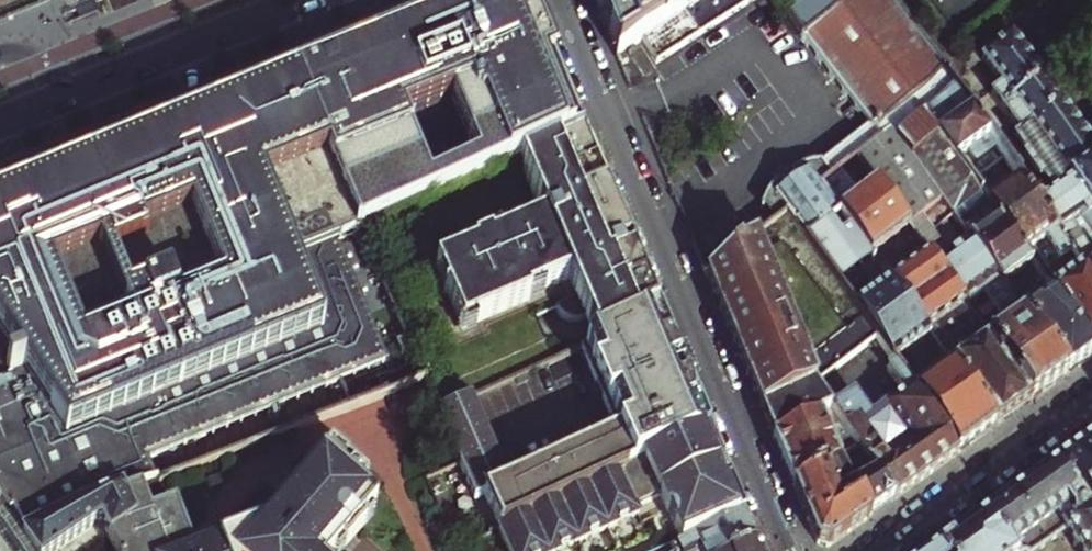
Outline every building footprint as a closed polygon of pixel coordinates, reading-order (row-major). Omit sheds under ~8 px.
[(478,1),(439,17),(390,37),(343,56),(321,66),(272,85),(221,107),(128,145),(80,165),(29,186),(0,198),(0,498),(30,536),(119,491),(121,497),(165,480),(422,380),(360,238),(519,165),(581,137),(575,123),(552,71),(536,35),(528,22),(518,10),(513,7),(507,3),(502,1),(496,0),(482,0),(478,1)] [(619,63),(626,59),(623,51),(646,37),(676,18),(674,13),(670,14),(664,0),(593,0),(619,63)] [(659,59),(758,0),(707,0),(676,18),(646,37),(659,59)] [(803,39),(834,15),(830,5),(828,0),(781,0),(803,39)] [(879,140),(889,131),(916,110),(917,110),(948,84),(947,83),(950,80),(891,0),(853,0),(834,15),(803,39),(879,140)] [(1011,38),(982,59),(1001,86),(989,95),(1057,189),(1045,198),(1042,195),(1033,202),(1081,270),(1084,268),(1091,279),(1091,149),(1011,38)] [(1091,348),(1091,279),(1084,268),(1081,270),(1033,202),(953,90),(895,139),(908,157),(936,136),(1023,255),(1034,247),(1046,239),(1048,242),(1045,245),(1055,259),(1058,256),(1061,261),(1066,257),(1069,262),(1077,273),(1050,293),(1091,348)] [(879,140),(855,159),(874,185),(907,230),(916,244),(926,257),(1031,402),(1040,396),(1056,384),(1067,376),(1024,318),(1001,286),(969,242),(959,229),(908,157),(895,139),(889,131),(879,140)] [(908,157),(959,229),(982,212),(992,226),(969,242),(1001,286),(1015,276),(1037,308),(1024,318),(1067,376),(1079,367),(1091,358),(1091,348),(1050,293),(1023,255),(936,136),(908,157)] [(519,165),(536,201),(447,241),(474,301),(552,265),(589,344),(656,314),(581,137),(519,165)] [(838,172),(830,179),(818,164),(808,166),(798,170),(789,175),(780,181),(774,187),(769,192),(766,195),(762,201),(760,203),(758,206),(755,213),(767,229),(707,277),(729,331),(767,424),(774,440),(830,415),(813,389),(815,387),(874,338),(893,364),(929,338),(951,369),(915,395),(958,454),(984,436),(1013,415),(1031,402),(926,257),(854,309),(834,283),(907,230),(874,185),(857,199),(838,172)] [(1050,293),(1077,273),(1069,262),(1052,274),(1034,247),(1023,255),(1050,293)] [(616,435),(693,401),(663,331),(656,314),(589,344),(579,348),(616,435)] [(870,471),(893,502),(929,475),(958,454),(915,395),(899,372),(875,387),(880,398),(858,411),(852,401),(830,415),(843,434),(846,438),(857,453),(870,471)] [(696,408),(693,401),(616,435),(508,483),(471,398),(437,414),(472,498),(480,495),(496,531),(707,434),(696,408)] [(830,415),(774,440),(784,466),(794,488),(857,453),(846,438),(842,441),(844,445),(847,447),(848,448),(847,453),(841,452),(838,444),(831,447),(828,441),(843,434),(830,415)] [(707,434),(496,531),(505,550),(680,550),(744,522),(726,480),(707,434)] [(325,547),(390,482),(380,479),(336,435),(266,510),(199,525),(185,497),(174,502),(165,480),(121,497),(131,519),(119,529),(134,550),(330,550),(325,547)] [(1056,464),(1091,514),(1091,438),(1083,445),(1056,464)] [(800,505),(807,521),(835,505),(829,491),(849,482),(852,487),(858,484),(855,479),(870,471),(857,453),(794,488),(800,505)] [(933,550),(1040,550),(1065,535),(1076,550),(1091,550),(1091,514),(1056,464),(950,539),(933,550)] [(884,507),(893,502),(870,471),(855,479),(858,484),(860,488),(853,493),(870,518),(884,507)] [(807,521),(817,545),(828,548),(853,530),(870,518),(853,493),(860,488),(858,484),(852,487),(849,482),(829,491),(835,505),(807,521)] [(98,525),(108,538),(119,529),(131,519),(121,497),(119,491),(30,536),(0,498),(0,550),(58,550),(98,525)] [(744,522),(680,550),(756,550),(750,536),(744,522)]
